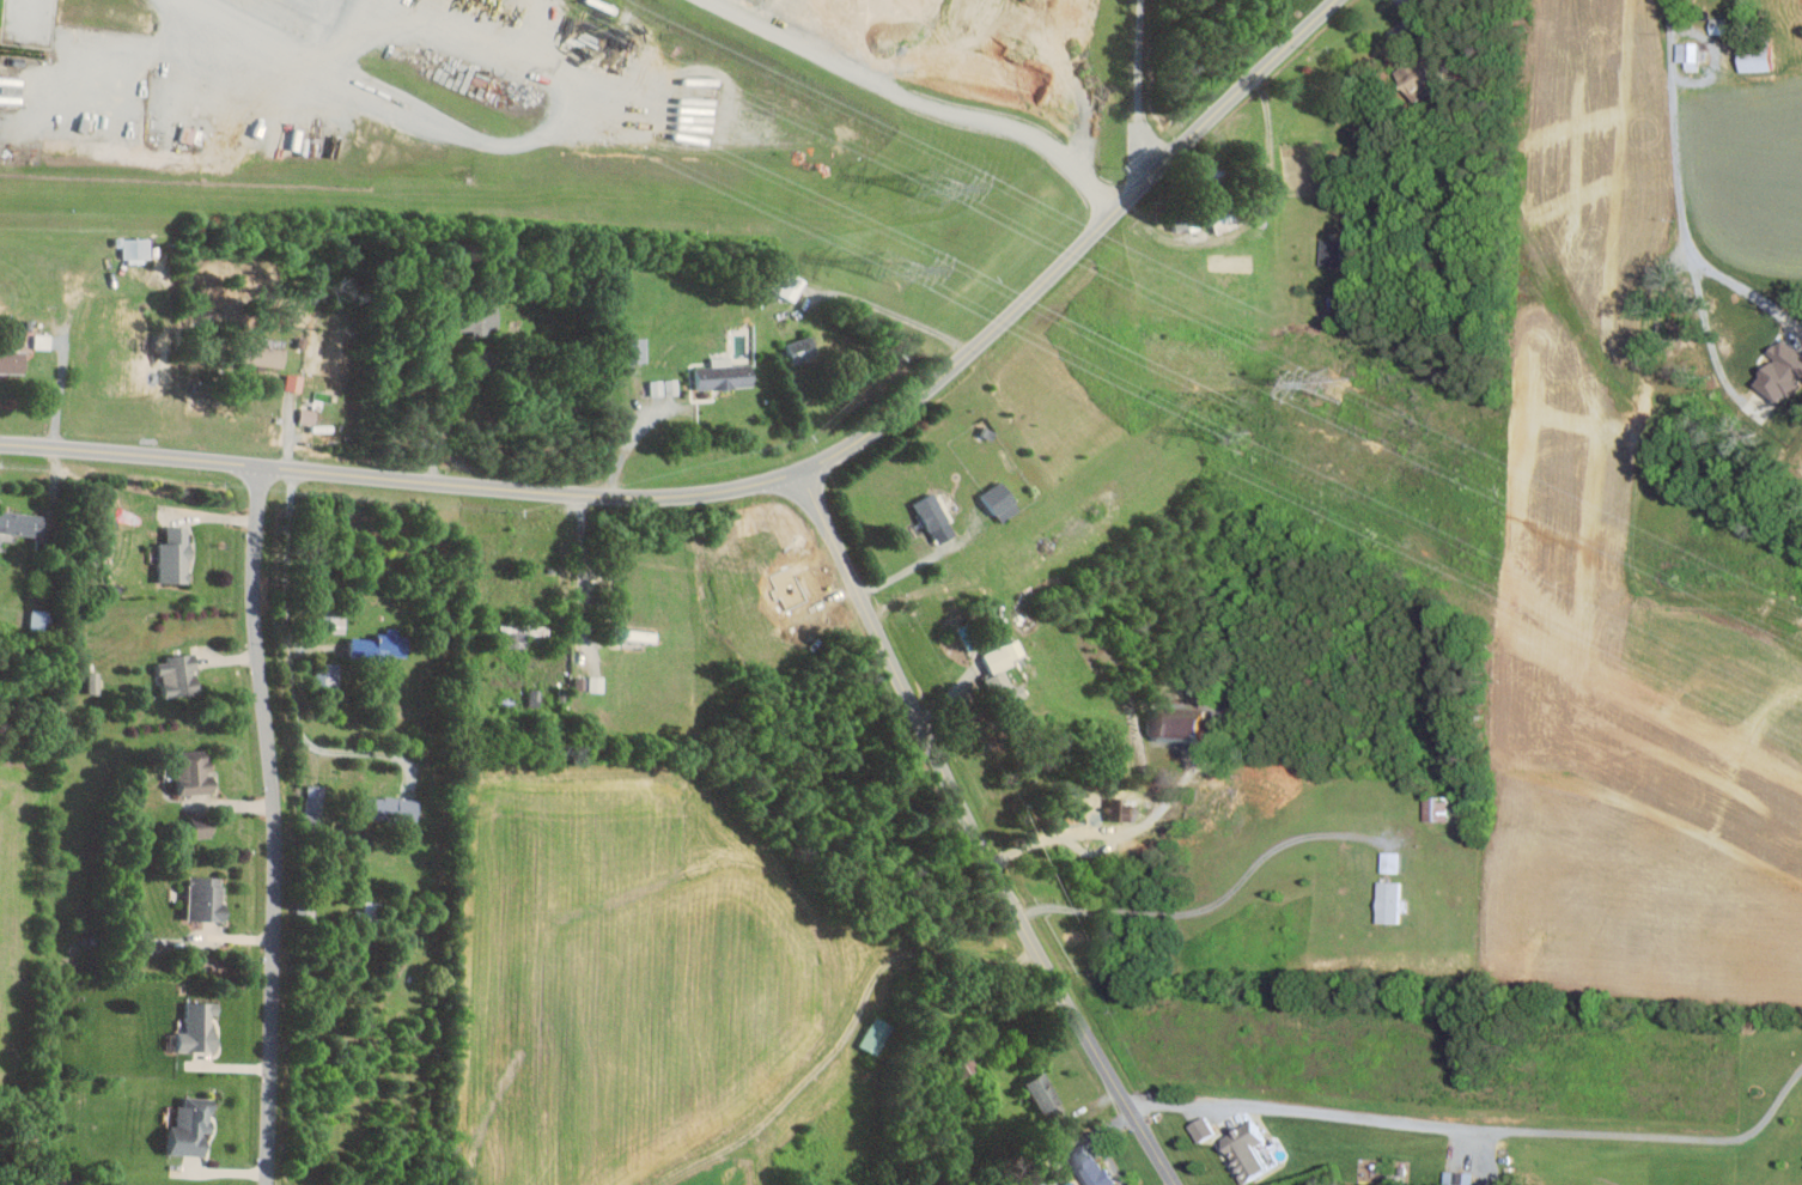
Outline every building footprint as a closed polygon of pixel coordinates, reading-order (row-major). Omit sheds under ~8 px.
[(1733,18),(1715,17),(1714,34),(1733,34),(1733,18)] [(1679,61),(1689,61),(1689,68),(1701,68),(1702,42),(1679,41),(1679,61)] [(1781,42),(1746,43),(1746,71),(1782,70),(1781,42)] [(181,139),(200,144),(204,129),(185,124),(181,139)] [(1240,225),(1233,205),(1211,213),(1219,233),(1240,225)] [(1198,226),(1196,215),(1173,218),(1174,229),(1198,226)] [(152,236),(117,238),(117,246),(124,246),(124,258),(153,257),(152,236)] [(1353,239),(1323,238),(1322,264),(1353,265),(1353,239)] [(773,290),(795,303),(808,280),(786,268),(773,290)] [(53,349),(53,334),(37,334),(37,348),(53,349)] [(787,342),(794,366),(822,358),(816,334),(787,342)] [(649,337),(628,337),(629,362),(649,361),(649,337)] [(1801,387),(1801,352),(1785,341),(1759,382),(1792,403),(1801,387)] [(286,366),(287,347),(250,345),(249,364),(286,366)] [(28,351),(0,350),(0,372),(27,372),(28,351)] [(697,388),(755,386),(754,363),(732,363),(732,355),(713,356),(714,365),(697,366),(697,388)] [(286,389),(303,391),(305,375),(288,373),(286,389)] [(651,379),(652,394),(680,394),(679,378),(651,379)] [(317,423),(318,409),(302,408),(301,422),(317,423)] [(1001,523),(1022,510),(1004,480),(983,493),(1001,523)] [(957,534),(936,491),(917,501),(937,544),(957,534)] [(45,512),(0,511),(0,533),(45,534),(45,512)] [(160,582),(190,582),(191,526),(168,525),(168,541),(161,541),(160,582)] [(347,609),(324,608),(324,632),(347,632),(347,609)] [(505,646),(526,647),(527,623),(505,622),(505,646)] [(410,658),(410,635),(401,635),(401,628),(387,627),(387,636),(352,635),(352,656),(410,658)] [(658,643),(659,632),(625,627),(624,638),(658,643)] [(201,694),(199,653),(168,654),(169,666),(163,666),(164,696),(201,694)] [(340,662),(317,663),(317,688),(341,688),(340,662)] [(90,693),(102,693),(102,671),(90,671),(90,693)] [(606,675),(589,675),(589,691),(605,691),(606,675)] [(528,706),(540,708),(542,689),(530,688),(528,706)] [(1208,716),(1161,714),(1160,741),(1207,742),(1208,716)] [(210,776),(211,755),(178,754),(177,793),(217,795),(217,776),(210,776)] [(418,821),(421,800),(374,795),(371,816),(418,821)] [(1452,820),(1451,795),(1425,797),(1426,821),(1452,820)] [(1125,797),(1113,797),(1112,821),(1140,821),(1141,804),(1125,803),(1125,797)] [(190,820),(193,838),(215,835),(213,826),(209,826),(207,818),(190,820)] [(1404,852),(1385,852),(1384,872),(1403,873),(1404,852)] [(226,877),(191,876),(189,919),(225,920),(226,877)] [(1381,922),(1403,923),(1404,882),(1382,881),(1381,922)] [(216,1052),(217,1014),(220,1015),(221,1002),(188,1002),(187,1032),(178,1032),(178,1051),(216,1052)] [(1041,1114),(1063,1104),(1048,1071),(1026,1082),(1041,1114)] [(174,1154),(210,1156),(214,1098),(187,1096),(186,1105),(177,1105),(174,1154)] [(1193,1125),(1203,1143),(1219,1134),(1210,1116),(1193,1125)] [(1267,1148),(1276,1143),(1262,1119),(1226,1139),(1236,1157),(1232,1160),(1247,1184),(1251,1184),(1279,1169),(1267,1148)] [(1104,1158),(1081,1169),(1088,1184),(1116,1184),(1104,1158)]
